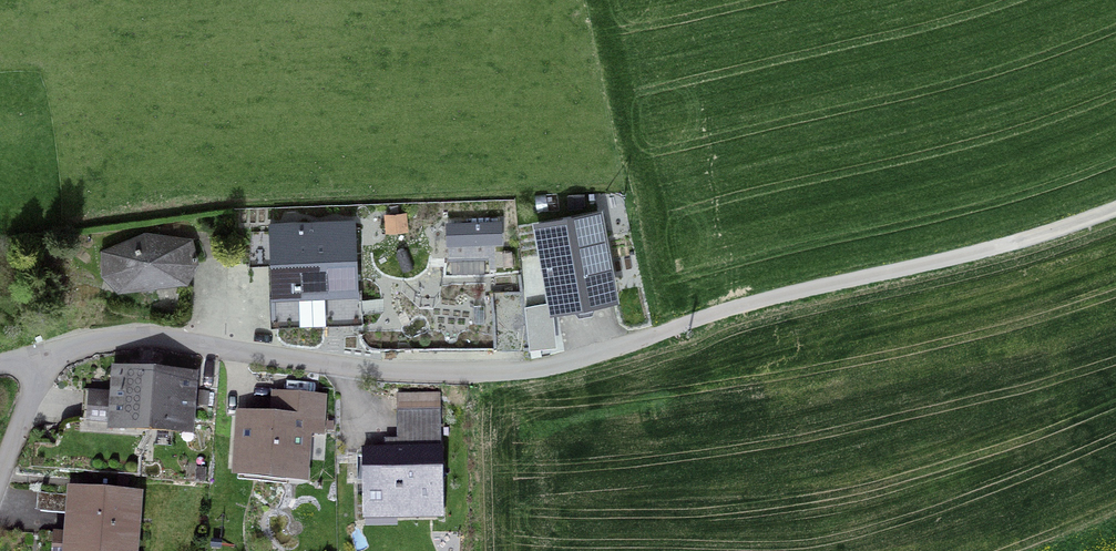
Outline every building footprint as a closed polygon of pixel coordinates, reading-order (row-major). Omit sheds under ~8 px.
[(498,271),(497,215),(448,217),(449,272),(498,271)] [(538,226),(553,304),(612,293),(598,215),(538,226)] [(274,324),(358,321),(355,224),(269,228),(269,231),(252,232),(250,265),(270,265),(274,324)] [(120,289),(151,277),(185,281),(195,262),(189,242),(145,236),(105,253),(105,274),(120,289)] [(83,390),(82,418),(187,425),(191,378),(118,373),(117,392),(83,390)] [(266,465),(266,473),(301,476),(305,422),(321,423),(323,397),(289,394),(287,419),(243,416),(240,463),(266,465)] [(397,502),(397,510),(442,509),(440,394),(399,395),(399,411),(406,411),(407,449),(363,450),(364,503),(397,502)] [(70,550),(86,550),(130,550),(134,499),(42,492),(40,510),(73,513),(72,533),(54,532),(53,550),(70,550)]
